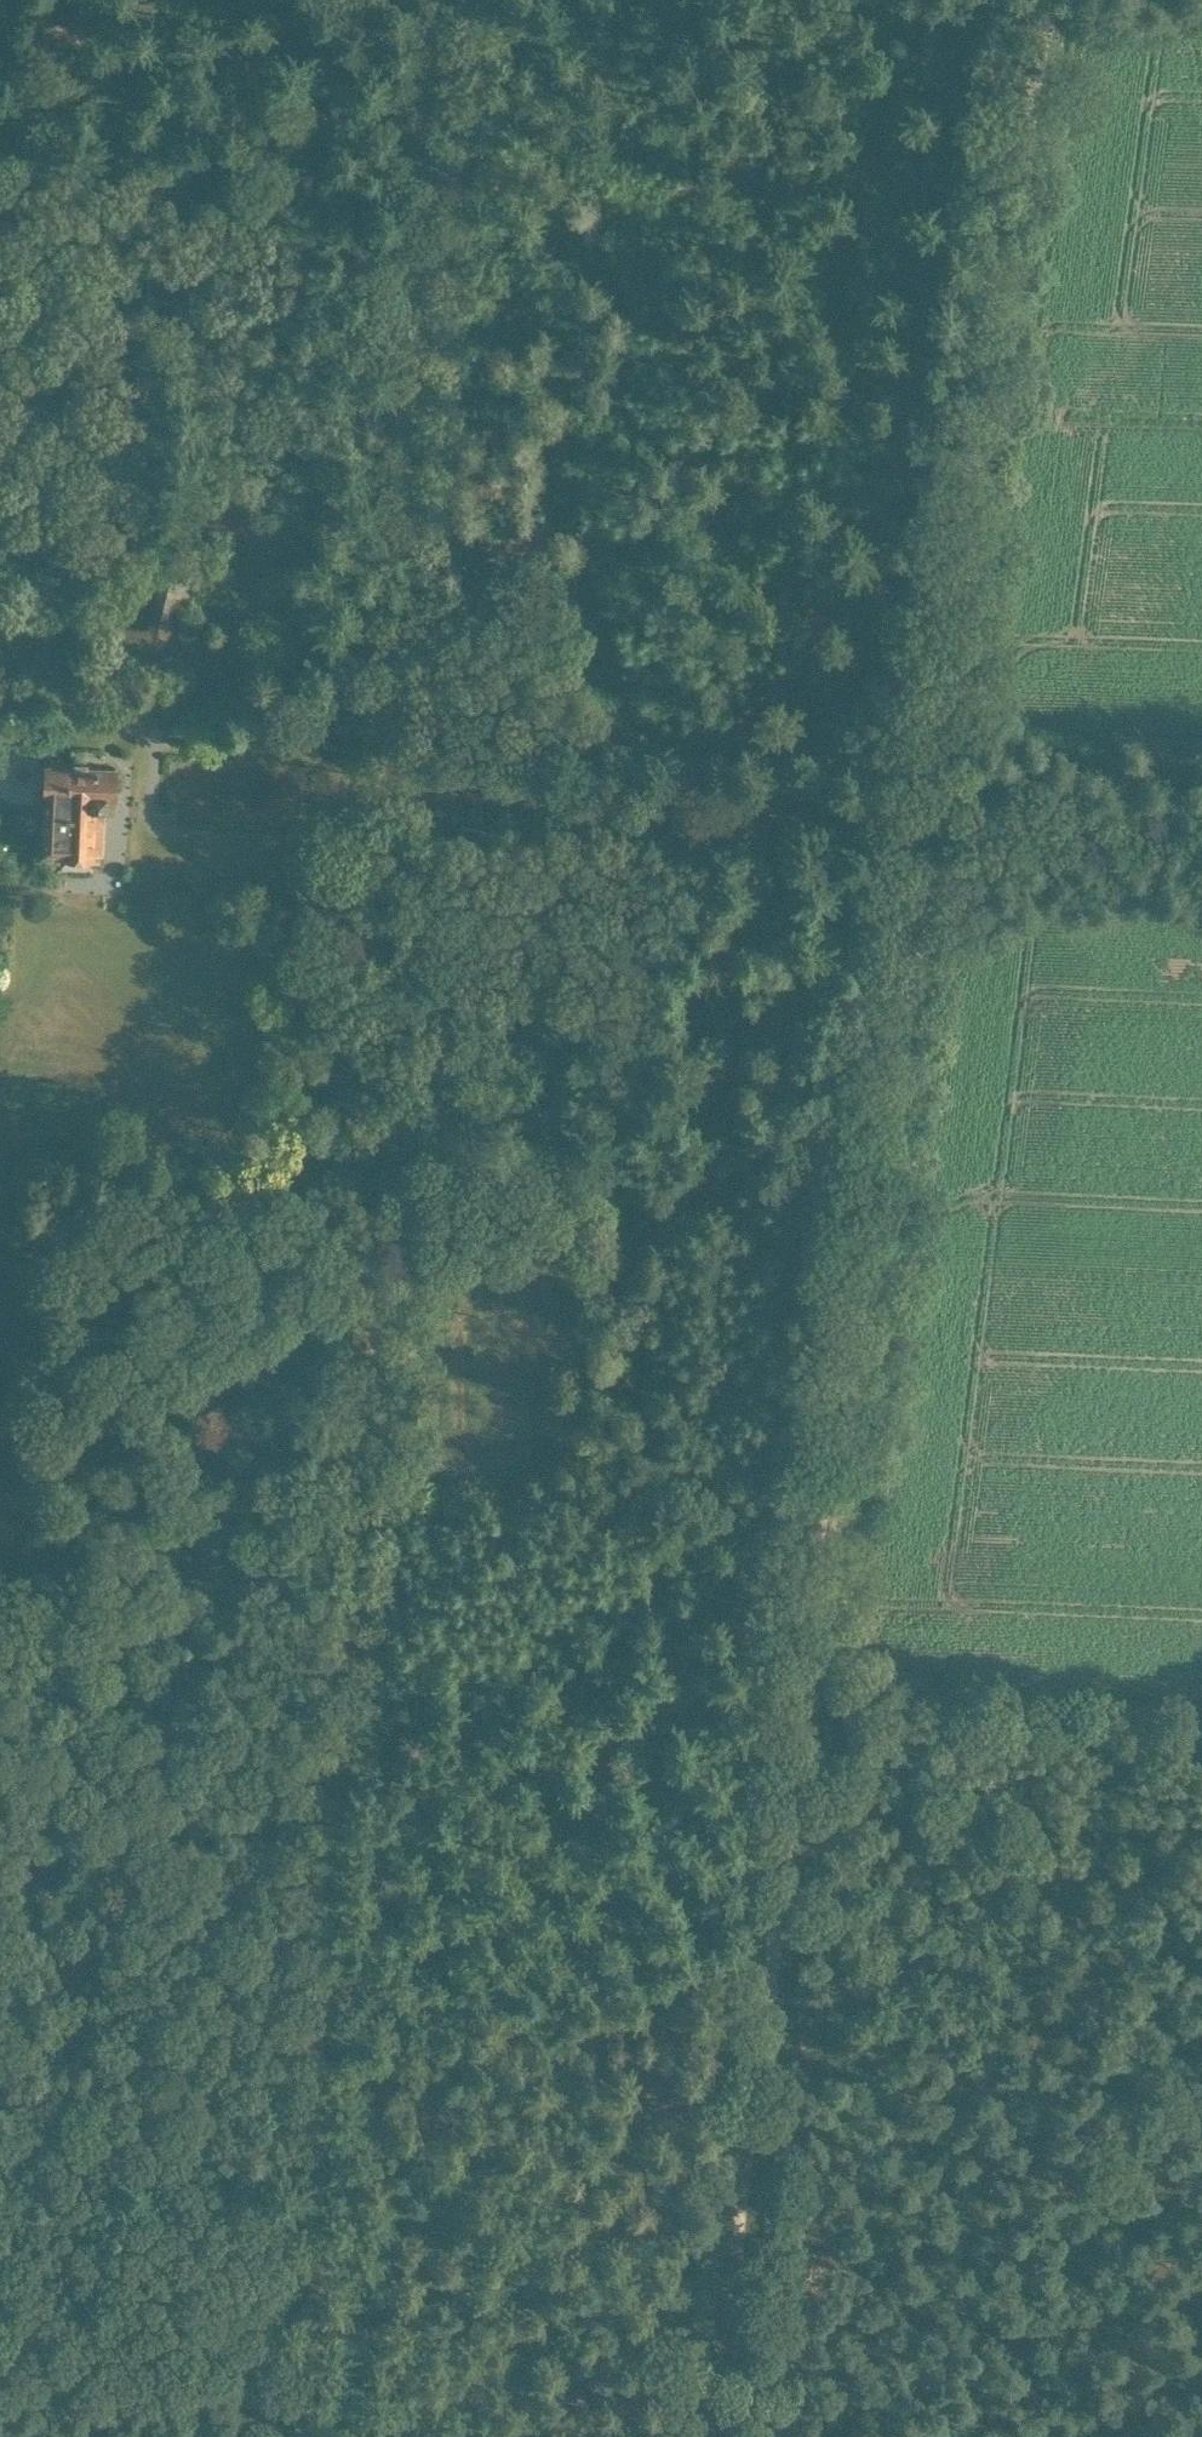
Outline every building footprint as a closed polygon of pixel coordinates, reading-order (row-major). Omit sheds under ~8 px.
[(116,771),(117,767),(47,764),(46,790),(43,790),(41,852),(103,854),(106,798),(117,798),(117,790),(120,786),(121,775),(116,771)] [(679,808),(700,807),(700,793),(678,794),(679,808)]
